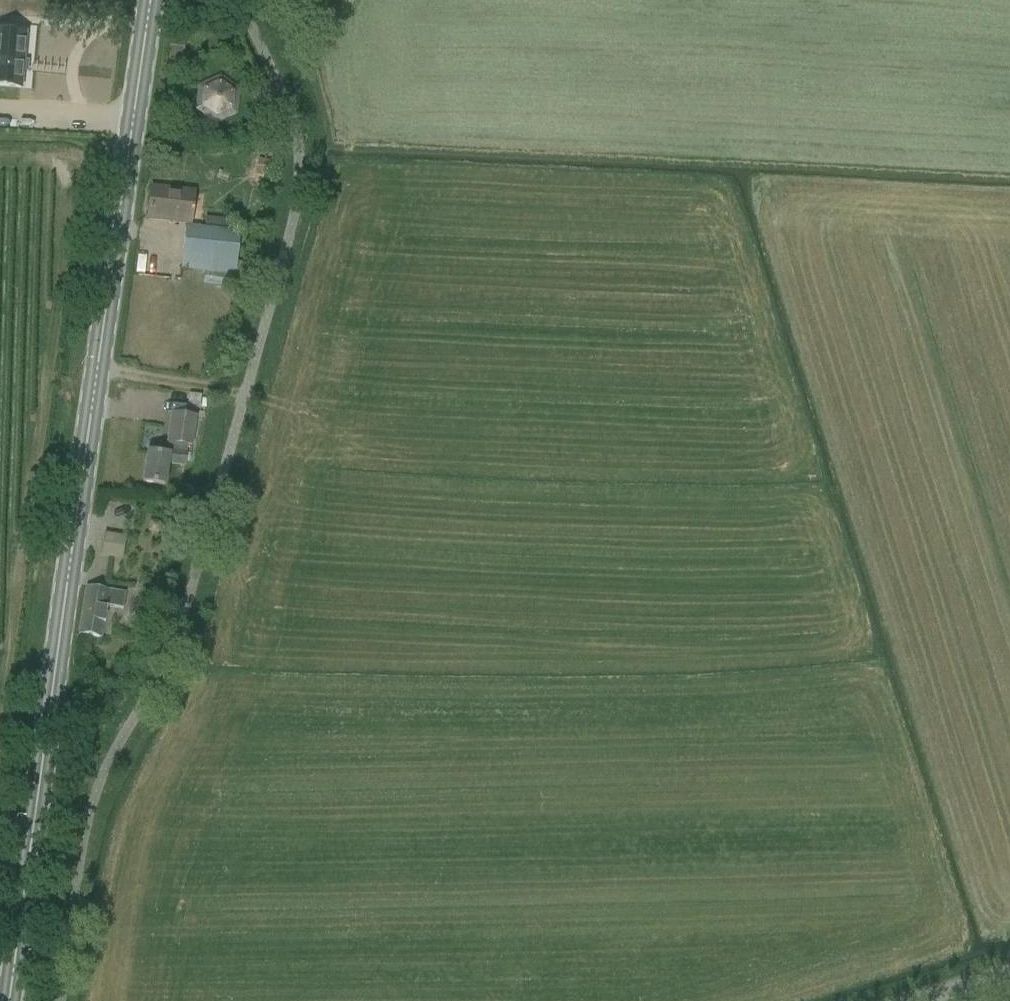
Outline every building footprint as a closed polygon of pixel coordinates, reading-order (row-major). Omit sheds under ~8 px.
[(22,60),(25,36),(0,33),(0,58),(22,60)] [(22,60),(0,58),(0,87),(20,88),(22,71),(29,72),(30,61),(22,61),(22,60)] [(213,117),(230,109),(231,93),(216,82),(200,90),(199,108),(213,117)] [(274,162),(258,159),(255,175),(270,178),(274,162)] [(152,190),(149,217),(187,222),(190,195),(152,190)] [(186,226),(182,258),(181,268),(205,271),(203,283),(241,288),(243,275),(236,275),(237,264),(234,264),(239,232),(186,226)] [(191,447),(195,417),(170,413),(166,443),(168,443),(167,451),(166,456),(147,453),(142,482),(164,485),(166,466),(184,467),(187,446),(191,447)] [(105,533),(101,556),(123,560),(127,537),(105,533)] [(122,608),(124,594),(86,588),(78,633),(100,637),(105,605),(122,608)] [(142,598),(134,622),(153,628),(160,604),(142,598)]
